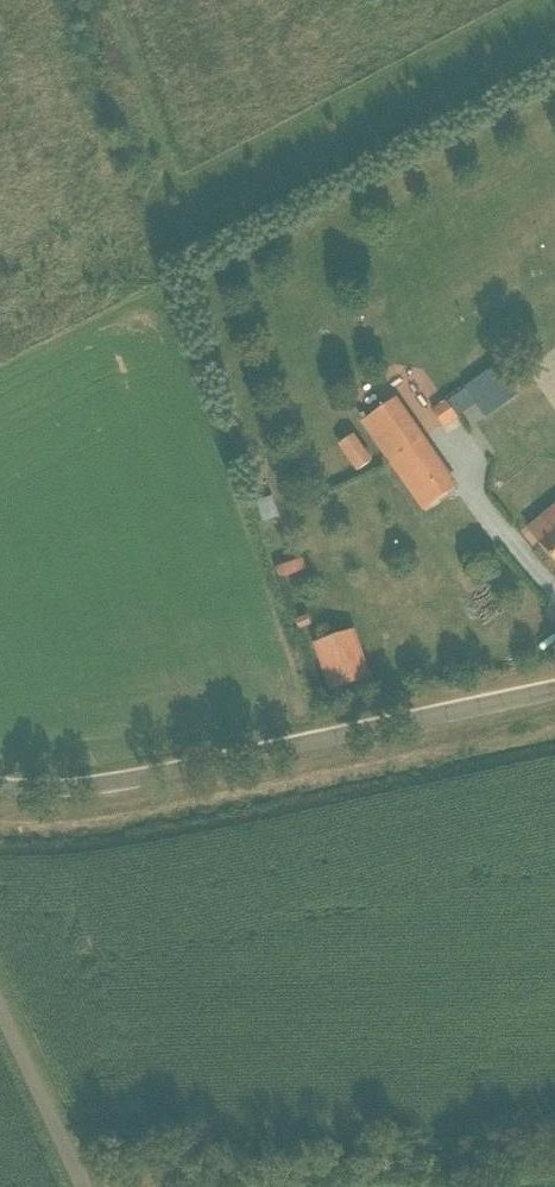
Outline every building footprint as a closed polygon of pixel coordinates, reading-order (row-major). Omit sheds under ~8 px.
[(458,415),(470,406),(479,419),(514,394),(492,364),(446,398),(458,415)] [(363,422),(425,510),(455,490),(393,401),(363,422)] [(444,429),(457,419),(445,402),(431,411),(444,429)] [(333,443),(352,471),(370,460),(351,431),(333,443)] [(554,565),(554,532),(539,546),(554,565)] [(328,694),(349,687),(332,638),(311,646),(328,694)]
